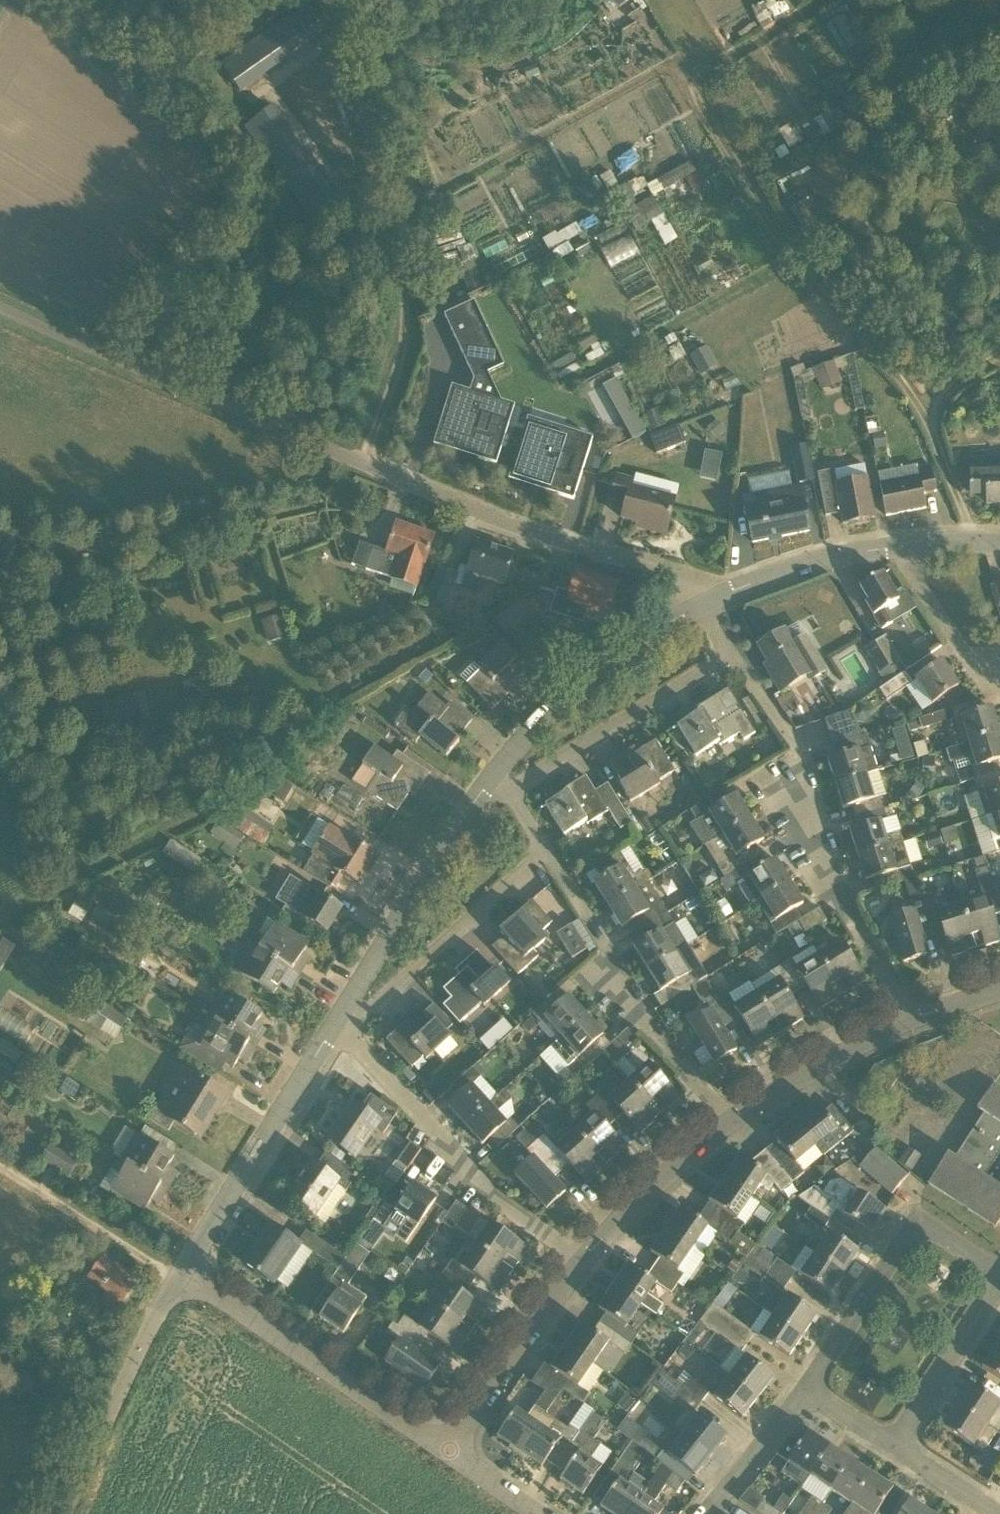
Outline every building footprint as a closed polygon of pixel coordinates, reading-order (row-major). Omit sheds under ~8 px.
[(300,4),(222,57),(239,83),(318,30),(300,4)] [(274,100),(248,115),(298,195),(323,179),(274,100)] [(660,187),(678,181),(675,171),(656,177),(660,187)] [(838,206),(826,188),(808,200),(802,192),(789,200),(794,208),(793,209),(809,233),(834,218),(830,212),(838,206)] [(666,243),(678,235),(653,195),(627,211),(637,226),(650,218),(666,243)] [(547,248),(582,234),(578,222),(543,236),(547,248)] [(473,302),(444,316),(473,380),(503,366),(473,302)] [(692,354),(697,365),(713,356),(708,345),(692,354)] [(859,376),(854,353),(806,371),(794,375),(802,419),(811,417),(804,382),(817,377),(821,390),(841,382),(838,370),(847,367),(849,379),(855,410),(865,408),(859,376)] [(545,490),(574,499),(592,440),(571,434),(567,445),(532,434),(528,445),(505,438),(508,426),(500,423),(505,408),(482,401),(483,396),(452,386),(434,443),(451,449),(452,445),(480,453),(478,457),(497,463),(501,450),(519,456),(513,474),(547,484),(545,490)] [(662,413),(645,419),(650,432),(666,425),(662,413)] [(646,432),(638,418),(624,425),(632,440),(646,432)] [(718,419),(708,427),(716,438),(727,430),(718,419)] [(657,453),(685,443),(679,426),(651,437),(657,453)] [(884,432),(872,434),(874,448),(886,446),(884,432)] [(699,475),(717,479),(722,452),(704,449),(699,475)] [(799,481),(813,478),(809,455),(794,458),(799,481)] [(986,466),(970,466),(971,491),(987,491),(987,503),(999,503),(999,459),(986,460),(986,466)] [(875,517),(865,465),(833,471),(833,470),(818,472),(826,516),(841,513),(843,524),(875,517)] [(917,468),(918,476),(880,484),(886,515),(926,508),(924,493),(936,491),(931,465),(917,468)] [(675,499),(678,485),(637,474),(633,488),(631,488),(633,480),(617,476),(611,499),(626,503),(622,518),(646,524),(645,529),(666,534),(675,499)] [(801,488),(784,491),(744,499),(752,542),(810,531),(804,500),(801,488)] [(417,587),(435,535),(396,522),(386,554),(373,550),(366,569),(393,578),(417,587)] [(467,569),(459,567),(457,573),(440,567),(427,600),(445,607),(455,582),(462,585),(461,588),(477,594),(482,578),(504,586),(515,554),(477,541),(467,569)] [(607,614),(617,583),(579,571),(572,590),(571,593),(557,589),(549,612),(571,619),(576,604),(607,614)] [(882,629),(893,622),(884,609),(899,600),(882,572),(860,585),(869,600),(866,601),(882,629)] [(280,616),(264,620),(270,641),(285,637),(280,616)] [(794,644),(785,630),(758,646),(774,673),(770,675),(780,692),(807,676),(810,681),(826,672),(806,637),(794,644)] [(896,675),(904,670),(899,663),(902,661),(886,636),(875,642),(896,675)] [(896,675),(875,642),(864,648),(879,674),(883,672),(888,681),(896,675)] [(533,679),(516,661),(519,659),(506,644),(481,668),(475,662),(460,677),(493,710),(515,687),(520,692),(533,679)] [(932,704),(958,686),(942,662),(915,680),(932,704)] [(420,664),(411,673),(425,685),(433,676),(420,664)] [(887,700),(912,682),(904,670),(896,675),(888,681),(890,682),(880,689),(887,700)] [(205,686),(188,694),(193,705),(210,697),(205,686)] [(429,693),(409,718),(403,713),(394,726),(415,743),(421,736),(447,757),(459,741),(457,739),(472,720),(450,702),(446,707),(429,693)] [(755,733),(731,693),(720,700),(717,695),(704,704),(707,708),(678,725),(697,756),(718,743),(720,746),(740,733),(744,739),(755,733)] [(909,732),(954,718),(962,745),(999,733),(992,709),(983,711),(980,699),(918,718),(918,720),(907,724),(909,732)] [(902,708),(890,718),(897,725),(909,715),(902,708)] [(833,744),(860,735),(852,710),(825,719),(829,732),(833,744)] [(974,780),(999,772),(999,765),(998,760),(999,760),(999,734),(999,733),(962,745),(946,749),(950,762),(967,757),(974,780)] [(877,771),(865,734),(860,735),(833,744),(837,757),(828,760),(835,784),(877,771)] [(675,771),(656,740),(629,757),(626,751),(610,761),(623,783),(620,785),(630,802),(659,784),(658,782),(675,771)] [(924,740),(912,743),(915,756),(928,753),(924,740)] [(909,742),(896,746),(899,754),(901,761),(901,762),(914,758),(909,742)] [(397,764),(375,748),(363,765),(352,780),(367,791),(397,811),(415,785),(420,788),(430,773),(403,754),(397,764)] [(921,757),(921,772),(935,773),(936,758),(921,757)] [(883,808),(880,796),(886,794),(878,770),(877,771),(835,784),(843,808),(852,806),(856,817),(883,808)] [(985,816),(999,811),(999,772),(974,780),(985,816)] [(587,825),(608,812),(586,776),(572,784),(574,787),(546,804),(564,835),(581,824),(585,822),(587,825)] [(284,780),(274,797),(284,803),(294,786),(284,780)] [(917,782),(909,795),(918,800),(926,787),(917,782)] [(274,827),(238,805),(245,795),(236,789),(225,807),(224,806),(216,818),(262,846),(274,827)] [(704,845),(705,846),(750,818),(737,796),(729,801),(723,790),(698,805),(690,811),(696,820),(708,812),(721,835),(704,845)] [(621,829),(632,822),(617,799),(606,806),(621,829)] [(886,834),(882,821),(887,820),(883,808),(856,817),(859,828),(850,831),(858,855),(902,842),(899,830),(886,834)] [(999,851),(999,811),(985,816),(996,852),(999,851)] [(737,870),(762,855),(756,844),(764,840),(750,818),(705,846),(724,878),(737,870)] [(351,839),(329,826),(313,853),(314,854),(303,871),(330,888),(333,884),(336,887),(342,877),(338,875),(341,871),(357,881),(365,868),(370,871),(378,859),(373,856),(375,853),(351,839)] [(952,826),(940,830),(943,843),(956,839),(952,826)] [(228,827),(221,839),(237,849),(244,837),(228,827)] [(939,832),(924,837),(927,849),(943,844),(939,832)] [(878,889),(904,880),(914,878),(909,863),(902,842),(858,855),(865,880),(874,877),(878,889)] [(608,905),(648,881),(641,871),(636,875),(622,853),(596,868),(603,879),(595,884),(608,905)] [(762,855),(737,870),(743,880),(737,884),(750,905),(756,901),(757,902),(790,882),(776,860),(768,865),(762,855)] [(999,941),(999,939),(992,916),(999,913),(999,902),(994,884),(985,855),(973,859),(977,869),(974,870),(983,898),(963,904),(976,949),(999,941)] [(305,885),(290,876),(276,899),(286,906),(282,911),(293,918),(293,919),(304,925),(307,919),(327,931),(341,907),(305,885)] [(914,878),(904,880),(911,900),(922,896),(915,877),(914,878)] [(636,933),(667,913),(648,881),(608,905),(621,927),(629,923),(636,933)] [(777,934),(802,919),(795,908),(803,903),(790,882),(757,902),(777,934)] [(684,887),(683,893),(687,900),(697,893),(691,883),(684,887)] [(81,892),(73,906),(87,914),(95,900),(81,892)] [(939,912),(933,893),(922,896),(931,927),(940,924),(951,957),(976,949),(963,904),(939,912)] [(904,963),(929,955),(921,930),(931,927),(922,896),(911,900),(914,911),(890,919),(904,963)] [(545,939),(540,933),(552,922),(532,900),(518,913),(519,915),(500,932),(504,936),(492,947),(517,974),(537,955),(533,950),(545,939)] [(810,930),(827,920),(819,908),(802,918),(810,930)] [(647,970),(686,945),(667,913),(636,933),(642,943),(634,948),(647,970)] [(309,943),(276,923),(266,939),(259,935),(253,945),(301,974),(311,957),(303,953),(309,943)] [(159,925),(154,933),(166,940),(173,928),(167,924),(159,925)] [(557,934),(572,958),(586,949),(571,925),(557,934)] [(251,930),(245,940),(253,945),(259,935),(261,933),(252,928),(251,930)] [(843,994),(865,981),(841,942),(819,955),(843,994)] [(291,990),(301,974),(253,945),(237,971),(274,994),(280,984),(291,990)] [(675,997),(691,987),(706,978),(707,977),(686,945),(647,970),(661,991),(669,986),(675,997)] [(148,950),(137,968),(156,979),(166,960),(148,950)] [(494,969),(477,950),(463,963),(467,968),(443,989),(452,998),(443,1005),(460,1023),(482,1003),(484,1005),(510,982),(496,967),(494,969)] [(843,994),(819,955),(798,968),(793,960),(784,965),(799,990),(807,985),(821,1008),(843,994)] [(65,960),(58,971),(69,978),(76,967),(65,960)] [(781,1032),(803,1019),(789,996),(799,990),(784,965),(752,984),(757,993),(781,1032)] [(527,974),(521,979),(533,991),(538,986),(527,974)] [(706,978),(691,987),(702,1005),(707,1002),(717,996),(706,978)] [(736,1006),(726,990),(717,996),(732,1022),(741,1016),(759,1046),(781,1032),(757,993),(736,1006)] [(216,1006),(209,1016),(257,1045),(267,1030),(256,1023),(262,1013),(231,994),(222,1010),(216,1006)] [(562,1003),(554,994),(532,1014),(540,1023),(545,1019),(561,1037),(550,1046),(551,1047),(586,1015),(569,997),(562,1003)] [(714,1064),(737,1050),(723,1028),(732,1022),(717,996),(707,1002),(712,1010),(691,1024),(704,1047),(714,1064)] [(86,1021),(100,1030),(106,1020),(120,1029),(127,1019),(99,1002),(86,1021)] [(424,1012),(417,1005),(404,1017),(408,1020),(386,1040),(412,1068),(423,1057),(426,1060),(451,1037),(445,1031),(453,1025),(433,1004),(424,1012)] [(582,1069),(601,1052),(610,1043),(603,1035),(586,1015),(551,1047),(567,1066),(555,1077),(563,1087),(582,1069)] [(246,1063),(257,1045),(209,1016),(202,1028),(209,1032),(200,1047),(185,1038),(180,1048),(220,1073),(226,1063),(233,1068),(239,1059),(246,1063)] [(488,1051),(498,1043),(492,1036),(482,1044),(488,1051)] [(610,1043),(601,1052),(615,1066),(624,1058),(631,1051),(627,1047),(618,1038),(617,1036),(610,1043)] [(648,1064),(638,1073),(629,1082),(660,1116),(679,1098),(648,1064)] [(882,1101),(897,1080),(875,1065),(861,1086),(882,1101)] [(476,1080),(468,1072),(447,1091),(455,1100),(448,1106),(465,1126),(502,1091),(489,1103),(472,1085),(476,1080)] [(72,1101),(81,1087),(60,1074),(53,1084),(59,1088),(57,1092),(72,1101)] [(195,1074),(189,1083),(176,1104),(163,1096),(148,1120),(168,1132),(174,1122),(200,1138),(227,1094),(195,1074)] [(660,1116),(629,1082),(610,1098),(604,1091),(595,1099),(615,1121),(623,1113),(642,1133),(660,1116)] [(435,1083),(423,1093),(431,1102),(443,1091),(435,1083)] [(994,1083),(977,1109),(984,1113),(955,1157),(948,1153),(928,1184),(995,1227),(999,1220),(999,1088),(994,1083)] [(497,1147),(519,1127),(511,1118),(506,1122),(498,1112),(511,1100),(502,1091),(465,1126),(482,1144),(489,1138),(497,1147)] [(398,1113),(371,1094),(361,1108),(354,1102),(328,1139),(355,1157),(376,1126),(384,1132),(398,1113)] [(606,1165),(625,1148),(607,1128),(615,1121),(595,1099),(587,1106),(594,1114),(575,1131),(606,1165)] [(824,1112),(816,1103),(795,1120),(824,1156),(854,1131),(833,1105),(824,1112)] [(866,1135),(873,1127),(862,1118),(855,1125),(866,1135)] [(777,1141),(766,1150),(792,1182),(804,1172),(797,1163),(816,1148),(823,1157),(824,1156),(795,1120),(775,1137),(777,1141)] [(168,1189),(178,1173),(168,1166),(174,1156),(126,1127),(111,1153),(120,1159),(168,1189)] [(546,1209),(565,1192),(547,1172),(555,1164),(535,1142),(524,1130),(516,1138),(527,1150),(534,1158),(515,1175),(546,1209)] [(606,1165),(575,1131),(557,1148),(544,1134),(535,1142),(555,1164),(564,1157),(587,1182),(606,1165)] [(411,1142),(397,1161),(407,1169),(421,1149),(411,1142)] [(69,1177),(78,1163),(49,1145),(40,1160),(69,1177)] [(913,1170),(923,1154),(909,1145),(899,1161),(913,1170)] [(892,1194),(907,1176),(873,1147),(859,1167),(892,1194)] [(740,1156),(725,1178),(752,1197),(760,1185),(769,1191),(774,1184),(780,1192),(792,1182),(766,1150),(750,1163),(740,1156)] [(288,1196),(316,1215),(337,1185),(345,1192),(358,1174),(333,1157),(324,1170),(312,1162),(288,1196)] [(158,1206),(168,1189),(120,1159),(113,1170),(121,1175),(112,1190),(145,1211),(151,1201),(158,1206)] [(738,1233),(744,1223),(737,1219),(752,1197),(725,1178),(710,1200),(712,1202),(706,1211),(738,1233)] [(797,1198),(810,1207),(830,1220),(836,1210),(871,1233),(886,1210),(858,1192),(840,1179),(830,1181),(822,1192),(814,1187),(797,1198)] [(399,1184),(389,1197),(380,1212),(370,1225),(370,1226),(378,1231),(381,1226),(384,1227),(387,1222),(400,1230),(396,1236),(406,1243),(436,1199),(414,1184),(409,1191),(399,1184)] [(380,1212),(389,1197),(379,1190),(369,1205),(373,1207),(380,1212)] [(453,1229),(467,1208),(456,1201),(442,1222),(453,1229)] [(700,1220),(681,1207),(665,1230),(692,1248),(707,1226),(731,1242),(728,1246),(748,1259),(751,1255),(757,1246),(738,1233),(706,1211),(700,1220)] [(830,1220),(810,1207),(803,1217),(823,1230),(830,1220)] [(274,1284),(302,1244),(299,1242),(271,1222),(260,1238),(263,1240),(246,1264),(274,1284)] [(514,1271),(528,1250),(490,1224),(475,1245),(514,1271)] [(774,1226),(762,1241),(770,1247),(782,1233),(774,1226)] [(677,1284),(684,1274),(677,1270),(692,1248),(665,1230),(651,1252),(659,1258),(653,1268),(677,1284)] [(845,1273),(859,1251),(829,1232),(815,1253),(845,1273)] [(316,1255),(338,1270),(346,1257),(325,1242),(316,1255)] [(514,1271),(475,1245),(461,1266),(452,1260),(446,1269),(471,1286),(477,1277),(499,1292),(514,1271)] [(762,1248),(756,1258),(790,1281),(796,1271),(762,1248)] [(845,1273),(815,1253),(801,1275),(830,1295),(845,1273)] [(117,1312),(140,1282),(106,1255),(88,1277),(107,1292),(102,1300),(117,1312)] [(784,1290),(790,1281),(756,1258),(751,1255),(748,1259),(744,1266),(784,1290)] [(347,1284),(360,1267),(346,1257),(338,1270),(311,1311),(321,1318),(343,1333),(368,1297),(347,1284)] [(647,1276),(629,1264),(618,1281),(615,1279),(612,1285),(640,1304),(656,1315),(663,1304),(648,1294),(655,1283),(671,1293),(677,1284),(653,1268),(647,1276)] [(472,1331),(486,1311),(464,1295),(471,1286),(446,1269),(439,1279),(448,1285),(434,1305),(472,1331)] [(630,1344),(637,1334),(625,1327),(640,1304),(612,1285),(608,1290),(611,1292),(599,1308),(606,1313),(599,1323),(630,1344)] [(777,1287),(763,1309),(803,1336),(818,1314),(788,1294),(777,1287)] [(750,1329),(722,1309),(713,1302),(706,1312),(748,1343),(754,1334),(789,1357),(803,1336),(763,1309),(750,1329)] [(397,1316),(393,1322),(422,1342),(428,1333),(458,1353),(472,1331),(434,1305),(419,1326),(404,1316),(402,1320),(397,1316)] [(748,1343),(706,1312),(699,1321),(722,1339),(734,1347),(741,1352),(748,1343)] [(422,1342),(393,1322),(387,1332),(400,1341),(386,1362),(424,1388),(438,1367),(415,1351),(422,1342)] [(630,1344),(599,1323),(593,1331),(581,1323),(570,1340),(567,1339),(564,1344),(594,1364),(609,1343),(624,1353),(630,1344)] [(695,1351),(686,1343),(678,1352),(688,1360),(695,1351)] [(545,1363),(538,1373),(562,1390),(563,1389),(581,1401),(603,1371),(594,1364),(564,1344),(560,1349),(563,1351),(551,1367),(545,1363)] [(996,1345),(982,1367),(999,1379),(999,1348),(996,1345)] [(774,1378),(745,1355),(730,1375),(758,1398),(774,1378)] [(538,1373),(532,1382),(545,1391),(548,1393),(556,1399),(562,1390),(538,1373)] [(742,1418),(758,1398),(730,1375),(714,1396),(742,1418)] [(701,1402),(708,1392),(690,1378),(683,1388),(701,1402)] [(987,1425),(999,1404),(999,1403),(971,1384),(957,1406),(987,1425)] [(694,1411),(701,1402),(683,1388),(676,1397),(694,1411)] [(519,1455),(547,1413),(536,1406),(527,1417),(516,1409),(497,1437),(514,1448),(513,1451),(519,1455)] [(983,1453),(997,1432),(987,1425),(957,1406),(943,1427),(973,1446),(983,1453)] [(568,1428),(547,1413),(519,1455),(523,1458),(525,1456),(542,1467),(547,1460),(556,1466),(580,1431),(575,1427),(568,1428)] [(592,1413),(580,1431),(556,1466),(565,1473),(560,1479),(583,1495),(602,1467),(591,1460),(602,1444),(594,1439),(605,1422),(592,1413)] [(711,1457),(727,1436),(699,1415),(683,1435),(711,1457)] [(810,1476),(829,1446),(808,1432),(781,1472),(803,1486),(809,1475),(810,1476)] [(639,1445),(648,1452),(656,1458),(664,1448),(645,1435),(639,1445)] [(695,1477),(711,1457),(683,1435),(668,1455),(695,1477)] [(990,1452),(999,1458),(999,1457),(999,1438),(999,1437),(990,1452)] [(648,1452),(639,1445),(632,1440),(618,1461),(606,1479),(615,1486),(600,1507),(611,1513),(628,1513),(642,1495),(626,1484),(648,1452)] [(831,1489),(850,1460),(829,1446),(810,1476),(831,1489)] [(852,1503),(872,1474),(850,1460),(831,1489),(852,1503)] [(664,1510),(654,1503),(667,1484),(677,1491),(684,1481),(663,1465),(657,1474),(642,1495),(628,1513),(670,1513),(664,1510)] [(872,1474),(852,1503),(853,1504),(846,1513),(876,1513),(893,1488),(872,1474)] [(822,1503),(812,1496),(800,1513),(815,1513),(822,1503)] [(931,1513),(910,1499),(900,1513),(930,1513),(931,1513)] [(772,1508),(762,1501),(755,1511),(759,1513),(781,1513),(772,1508)] [(786,1506),(778,1501),(772,1508),(781,1513),(786,1506)] [(832,1510),(822,1503),(815,1513),(830,1513),(832,1510)]
